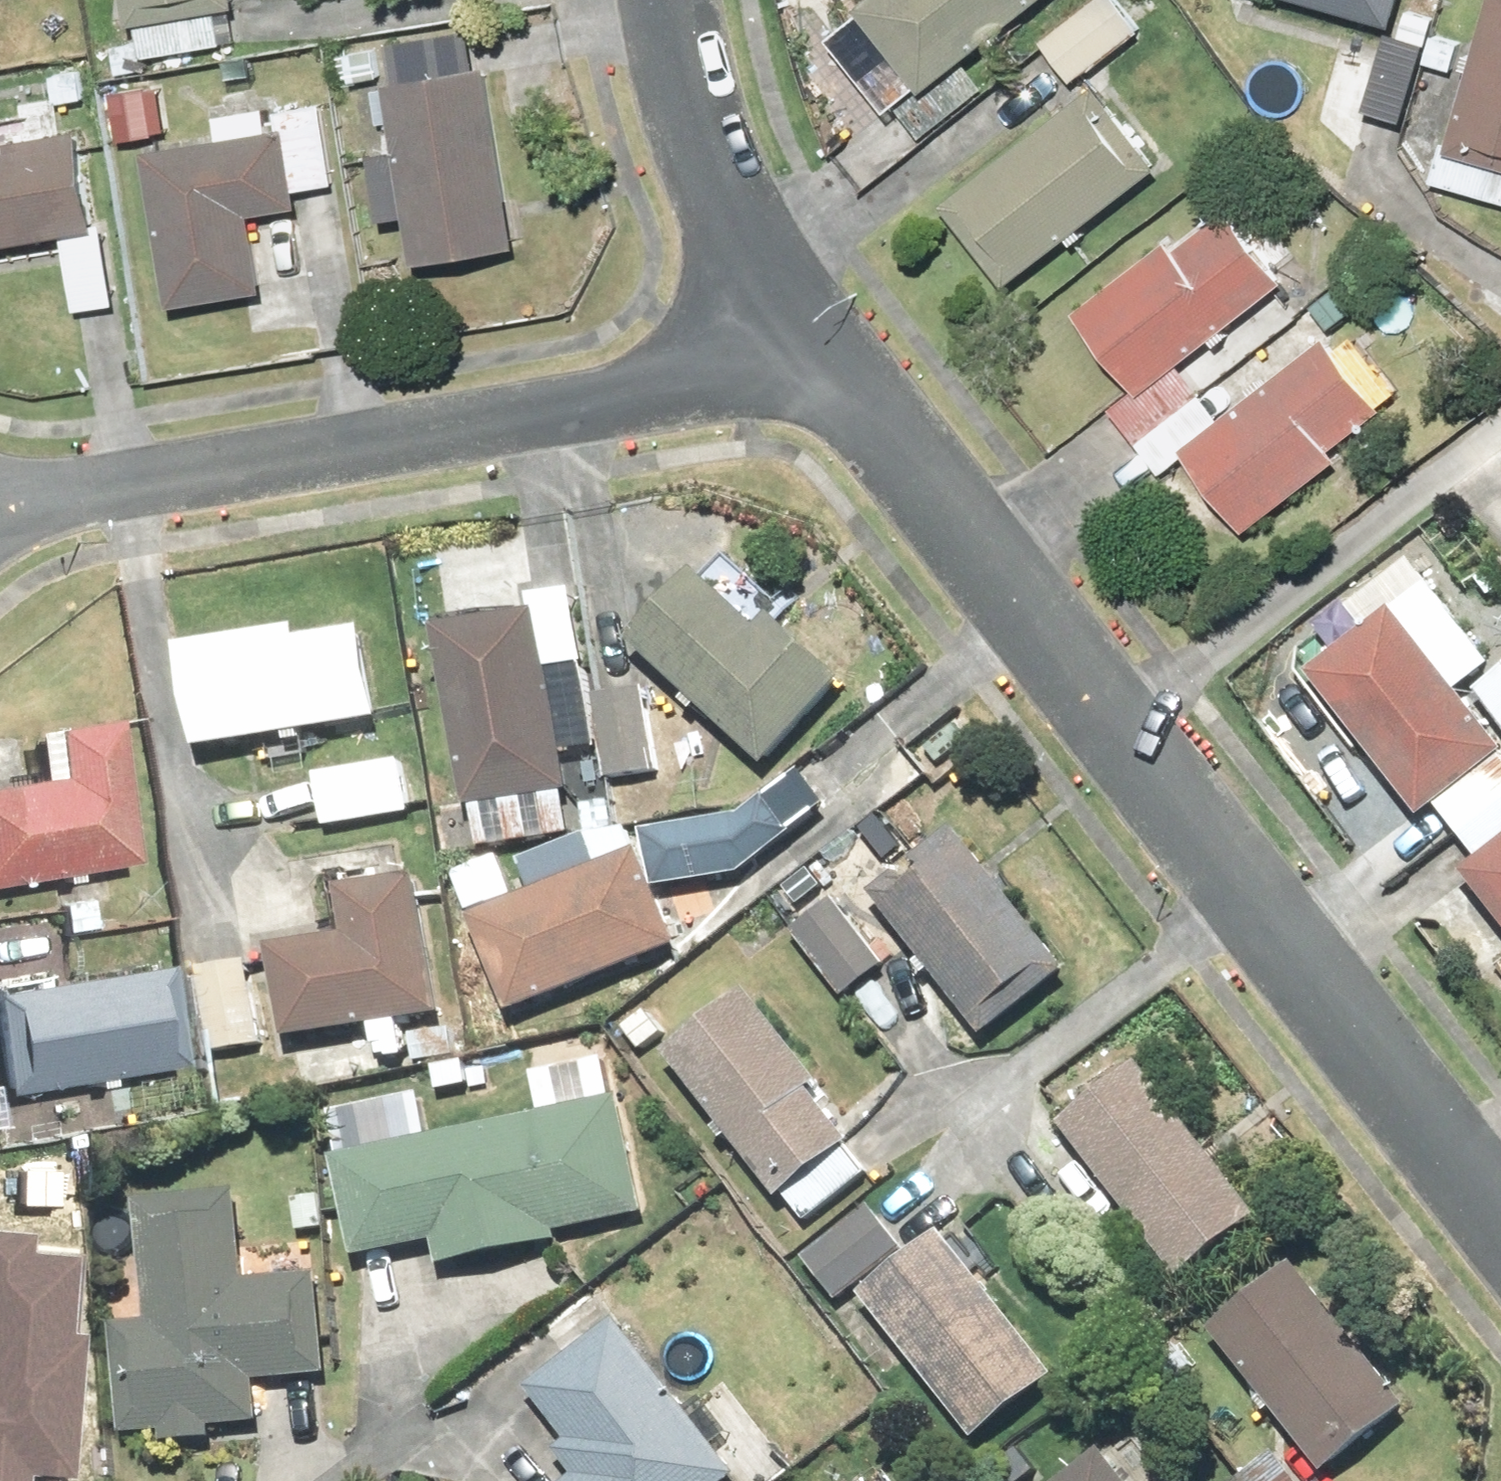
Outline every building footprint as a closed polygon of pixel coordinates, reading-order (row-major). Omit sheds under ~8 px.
[(123,18),(219,2),(219,0),(120,0),(123,18)] [(849,0),(854,6),(837,20),(829,10),(791,41),(838,98),(859,81),(879,105),(886,100),(910,129),(970,80),(951,57),(1020,0),(850,0),(849,0)] [(1119,0),(1070,0),(1030,33),(1063,74),(1133,17),(1119,0)] [(1387,13),(1391,0),(1348,0),(1387,13)] [(1462,148),(1500,159),(1500,0),(1462,148)] [(486,62),(381,75),(402,256),(507,244),(486,62)] [(1152,156),(1086,74),(932,198),(998,280),(1152,156)] [(215,133),(140,143),(160,298),(253,286),(242,200),(288,194),(286,181),(325,176),(316,107),(258,114),(256,98),(211,104),(215,133)] [(49,235),(59,301),(100,293),(69,124),(0,136),(0,242),(49,235)] [(1167,357),(1285,260),(1241,206),(1232,214),(1222,202),(1173,242),(1158,223),(1058,305),(1128,390),(1167,357)] [(1167,357),(1128,390),(1104,409),(1154,470),(1174,453),(1236,528),(1399,393),(1366,353),(1346,368),(1318,334),(1216,417),(1167,357)] [(1489,551),(1500,565),(1500,541),(1489,551)] [(685,564),(619,633),(754,762),(833,680),(762,611),(749,625),(685,564)] [(1500,825),(1500,762),(1371,599),(1295,662),(1414,806),(1427,795),(1472,849),(1500,825)] [(524,602),(431,618),(460,793),(553,778),(524,602)] [(372,715),(353,609),(171,642),(190,748),(372,715)] [(1466,678),(1500,724),(1500,651),(1466,678)] [(634,680),(581,685),(590,768),(643,762),(634,680)] [(96,716),(30,726),(37,771),(0,777),(0,880),(119,861),(96,716)] [(395,756),(305,766),(310,813),(400,803),(395,756)] [(732,808),(638,821),(646,879),(740,865),(732,808)] [(936,819),(863,880),(983,1024),(1056,963),(936,819)] [(1472,849),(1455,863),(1500,917),(1500,825),(1472,849)] [(484,847),(443,862),(498,1008),(665,945),(628,846),(501,893),(484,847)] [(265,938),(279,1032),(448,1008),(427,866),(330,880),(337,927),(265,938)] [(828,890),(783,923),(833,990),(878,957),(828,890)] [(235,953),(168,967),(186,1052),(253,1038),(235,953)] [(155,962),(41,979),(40,970),(0,976),(0,1081),(169,1056),(155,962)] [(732,994),(662,1044),(785,1212),(854,1162),(732,994)] [(516,1064),(527,1111),(420,1136),(409,1089),(330,1107),(341,1154),(328,1157),(351,1254),(430,1236),(437,1264),(544,1240),(542,1228),(640,1205),(613,1091),(604,1093),(593,1046),(516,1064)] [(1124,1059),(1053,1115),(1168,1263),(1240,1207),(1124,1059)] [(0,1147),(0,1178),(64,1171),(61,1140),(0,1147)] [(233,1180),(129,1185),(135,1309),(94,1311),(100,1430),(154,1427),(155,1439),(198,1437),(197,1420),(250,1418),(248,1371),(313,1368),(308,1265),(237,1269),(233,1180)] [(892,1245),(862,1203),(798,1249),(828,1291),(892,1245)] [(936,1225),(855,1287),(967,1432),(1048,1371),(936,1225)] [(38,1471),(58,1245),(0,1240),(0,1468),(38,1471)] [(1280,1253),(1204,1314),(1325,1465),(1401,1404),(1280,1253)] [(605,1311),(516,1376),(561,1437),(548,1447),(569,1474),(560,1480),(702,1480),(720,1468),(605,1311)] [(1214,1480),(1293,1480),(1258,1442),(1214,1480)] [(1049,1480),(1121,1480),(1094,1446),(1049,1480)] [(886,1470),(871,1480),(895,1480),(886,1470)]
